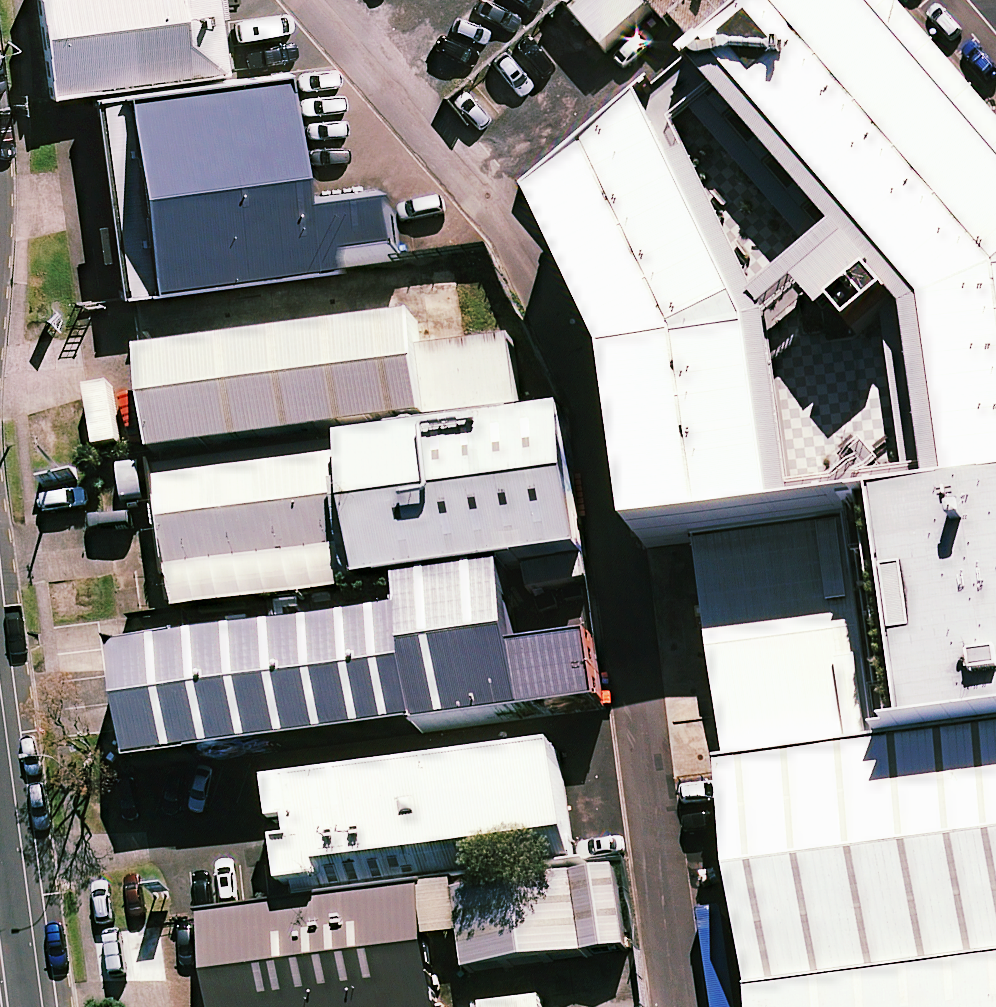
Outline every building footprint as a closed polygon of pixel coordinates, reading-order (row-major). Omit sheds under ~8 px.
[(61,68),(238,41),(232,0),(51,0),(61,68)] [(571,10),(617,62),(673,13),(727,76),(815,0),(582,0),(571,10)] [(845,340),(859,329),(879,351),(893,340),(909,482),(788,499),(792,525),(896,513),(923,510),(946,507),(995,500),(995,164),(855,0),(815,0),(727,76),(712,93),(684,119),(698,134),(829,278),(806,297),(845,340)] [(283,56),(116,81),(146,272),(398,234),(389,173),(303,187),(283,56)] [(698,134),(684,119),(557,227),(625,376),(647,543),(700,537),(792,525),(788,499),(771,351),(679,150),(698,134)] [(149,341),(166,451),(348,424),(525,397),(513,315),(424,329),(419,300),(149,341)] [(367,578),(399,574),(588,545),(565,391),(525,397),(348,424),(364,546),(367,578)] [(364,546),(348,424),(166,451),(183,565),(364,546)] [(731,774),(927,746),(953,742),(995,736),(995,500),(946,507),(923,510),(896,513),(792,525),(700,537),(731,774)] [(403,598),(127,640),(146,762),(528,704),(505,558),(399,574),(403,598)] [(765,1006),(789,1006),(995,978),(995,736),(953,742),(927,746),(731,774),(765,1006)] [(270,786),(285,884),(589,837),(574,740),(270,786)] [(584,883),(595,964),(638,957),(626,877),(584,883)] [(435,903),(441,947),(470,943),(475,980),(595,964),(584,883),(435,903)] [(209,929),(221,1006),(449,1006),(432,895),(209,929)] [(789,1006),(995,1006),(995,978),(789,1006)]
